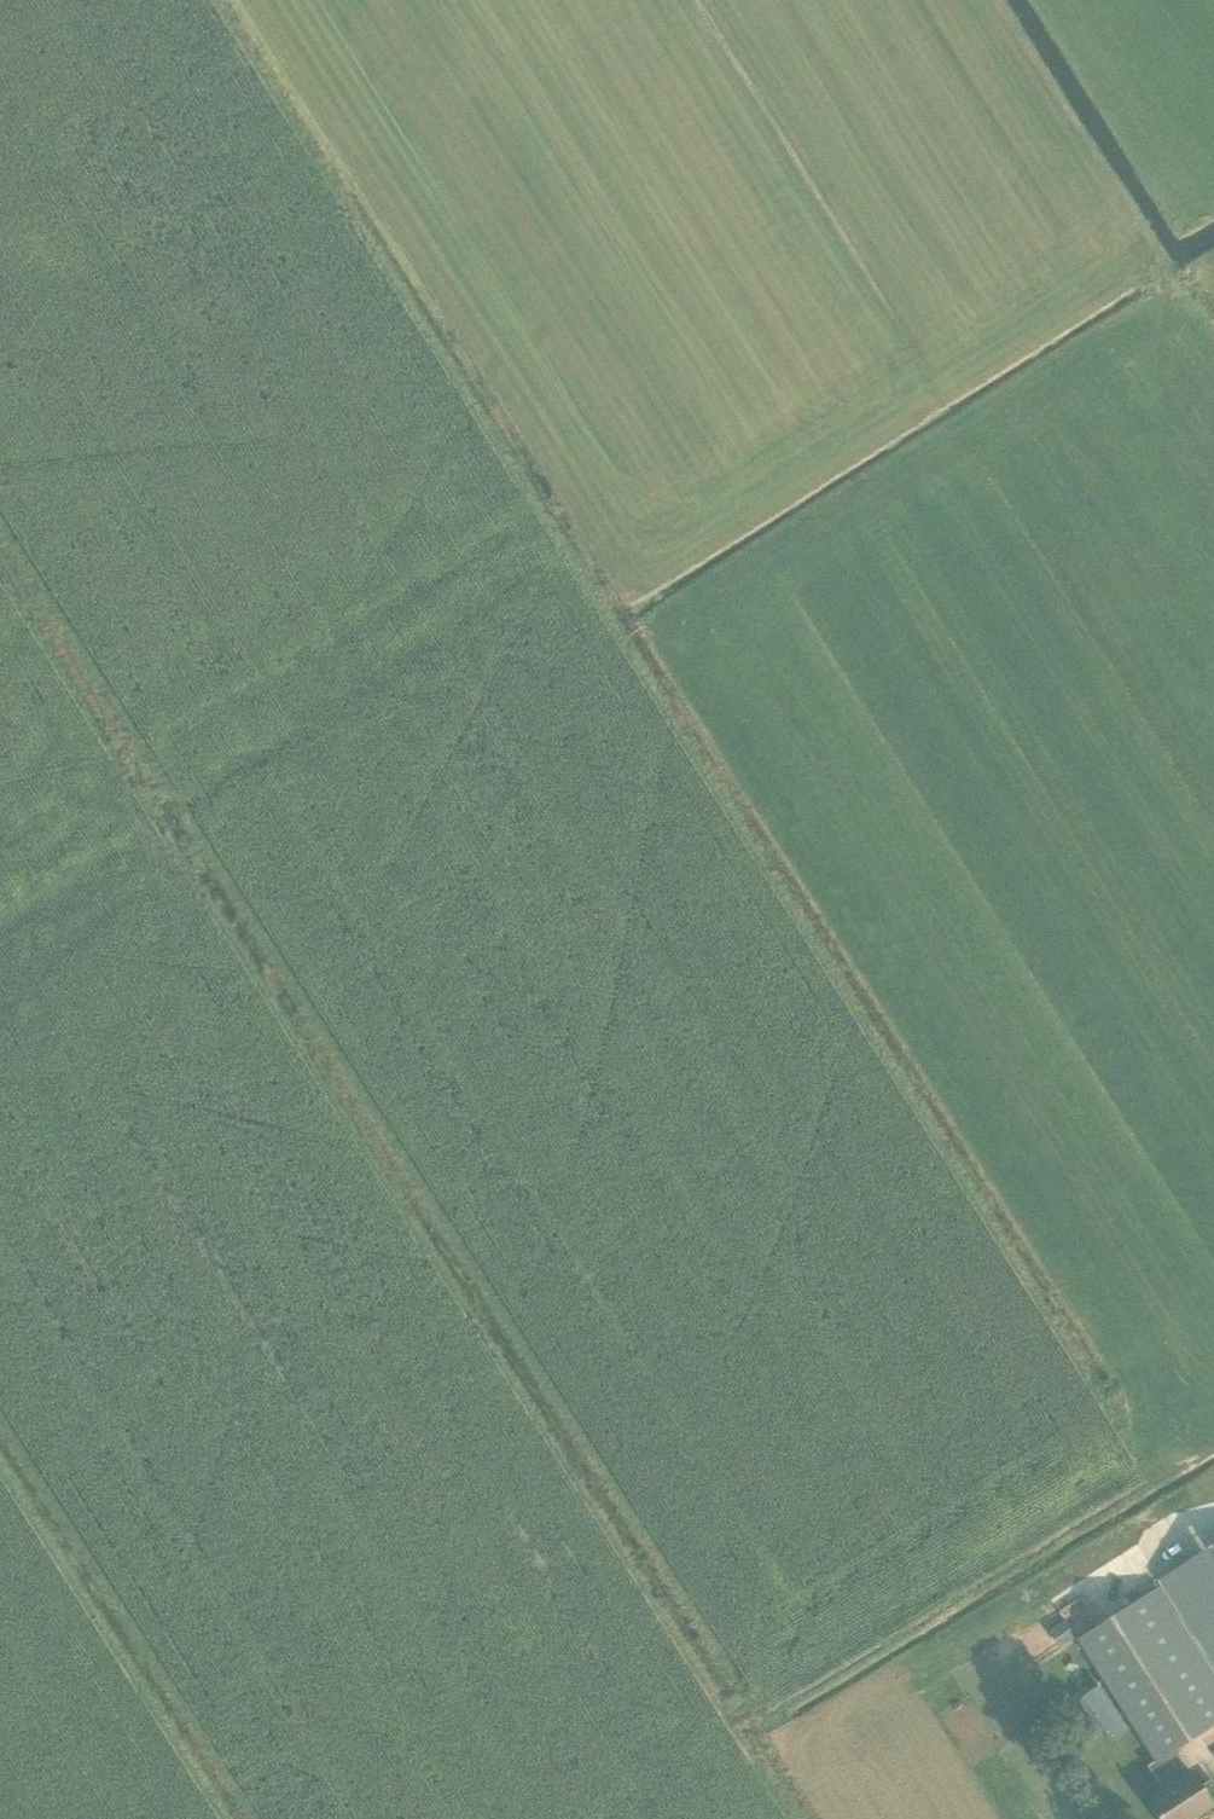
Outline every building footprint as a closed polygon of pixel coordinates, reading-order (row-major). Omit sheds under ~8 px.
[(1213,1665),(1213,1545),(1160,1580),(1213,1665)] [(1158,1818),(1190,1818),(1212,1805),(1210,1803),(1213,1801),(1213,1785),(1210,1780),(1199,1787),(1191,1773),(1188,1775),(1173,1750),(1213,1724),(1213,1676),(1158,1588),(1078,1639),(1155,1760),(1147,1765),(1164,1791),(1147,1802),(1158,1818)] [(1110,1742),(1128,1729),(1099,1686),(1081,1698),(1110,1742)]
